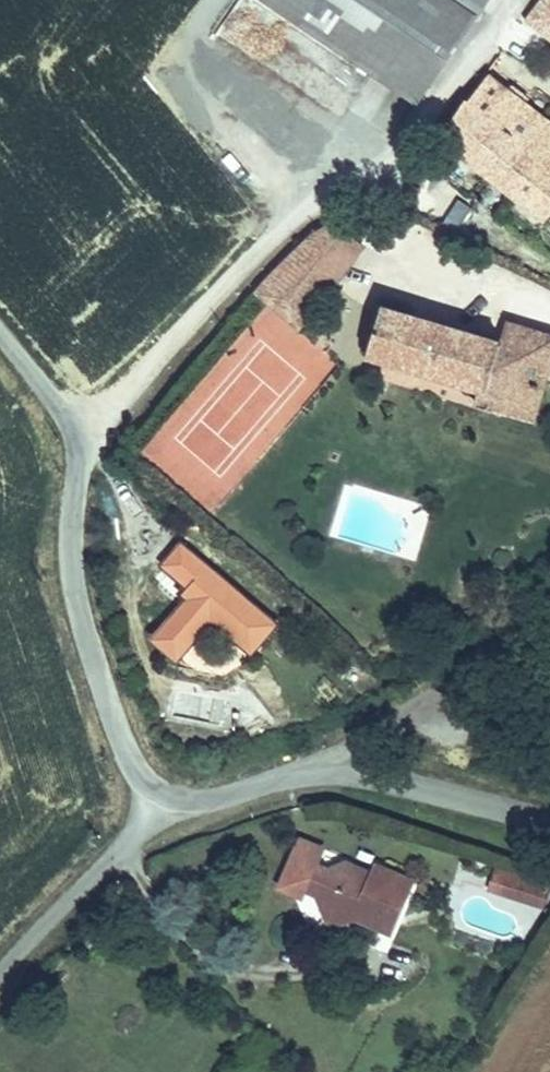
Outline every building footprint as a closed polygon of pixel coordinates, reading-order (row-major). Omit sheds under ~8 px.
[(488,0),(267,0),(417,101),(478,10),(480,12),(488,0)] [(468,102),(468,103),(514,138),(523,145),(544,117),(489,75),(468,102)] [(466,100),(443,137),(487,171),(514,138),(468,103),(468,102),(466,100)] [(544,117),(523,145),(514,138),(487,171),(546,218),(549,214),(549,122),(544,117)] [(463,217),(470,207),(459,199),(452,210),(463,217)] [(463,217),(452,210),(443,223),(454,230),(463,217)] [(358,240),(332,221),(312,233),(283,260),(255,291),(299,330),(335,282),(330,278),(358,240)] [(363,244),(358,240),(330,278),(335,282),(363,244)] [(383,306),(369,353),(481,386),(476,404),(533,421),(549,365),(549,334),(507,321),(501,341),(383,306)] [(257,642),(277,616),(183,543),(170,560),(194,578),(186,588),(193,593),(162,634),(185,652),(217,611),(257,642)] [(392,931),(413,881),(376,865),(372,874),(345,862),(328,869),(315,863),(306,887),(317,892),(326,913),(348,905),(358,909),(355,915),(392,931)] [(498,892),(505,871),(497,868),(490,889),(498,892)] [(542,906),(549,885),(505,871),(498,892),(542,906)] [(331,926),(355,915),(358,909),(348,905),(326,913),(331,926)]
